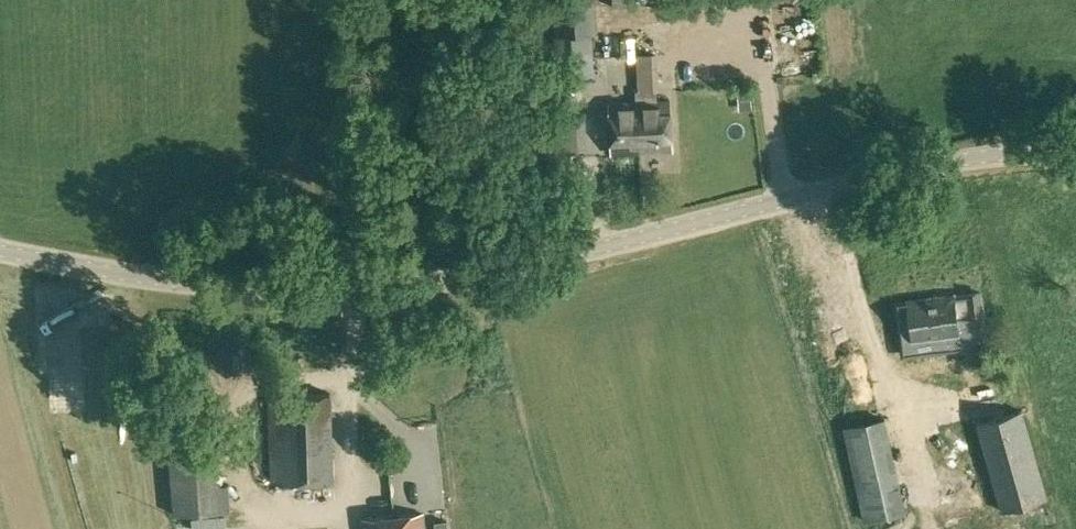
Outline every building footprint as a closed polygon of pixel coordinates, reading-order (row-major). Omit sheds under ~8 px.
[(594,0),(554,0),(561,76),(593,73),(589,32),(596,32),(594,0)] [(631,9),(631,0),(613,0),(613,9),(631,9)] [(647,94),(668,95),(669,64),(648,63),(647,94)] [(564,112),(594,109),(592,82),(581,83),(582,91),(562,92),(564,112)] [(610,102),(612,153),(673,150),(670,99),(610,102)] [(912,307),(915,336),(958,331),(956,318),(970,316),(970,317),(984,316),(981,293),(924,300),(924,306),(912,307)] [(60,389),(61,414),(93,412),(92,387),(60,389)] [(335,481),(332,393),(268,394),(271,482),(335,481)] [(977,422),(1001,510),(1048,496),(1022,408),(977,422)] [(840,430),(855,497),(863,495),(868,513),(907,504),(903,487),(901,488),(885,419),(840,430)] [(168,423),(175,513),(218,510),(212,420),(168,423)] [(364,528),(426,528),(424,512),(363,519),(364,528)] [(443,518),(433,519),(435,528),(445,528),(443,518)]
